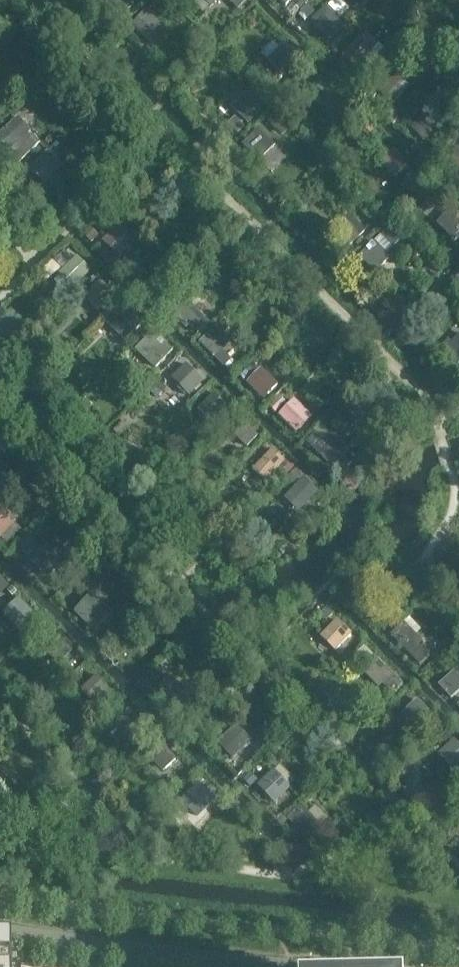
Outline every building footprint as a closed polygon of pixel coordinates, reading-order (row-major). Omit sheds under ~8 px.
[(355,9),(346,0),(334,0),(314,18),(328,34),(355,9)] [(126,25),(145,44),(164,24),(145,5),(126,25)] [(340,49),(359,67),(378,47),(359,29),(340,49)] [(255,57),(274,76),(293,56),(274,37),(255,57)] [(252,120),(271,102),(252,83),(233,101),(252,120)] [(305,120),(325,139),(344,119),(324,100),(305,120)] [(404,130),(423,149),(442,129),(423,110),(404,130)] [(0,134),(0,139),(21,160),(44,137),(20,114),(0,134)] [(236,142),(256,161),(275,141),(255,123),(236,142)] [(374,165),(393,184),(412,164),(393,145),(374,165)] [(28,170),(48,189),(67,169),(47,151),(28,170)] [(458,234),(458,209),(454,204),(439,221),(456,236),(458,234)] [(101,238),(120,257),(139,237),(120,218),(101,238)] [(358,255),(377,273),(396,253),(377,235),(358,255)] [(57,275),(71,290),(95,269),(81,254),(57,275)] [(81,317),(100,336),(119,316),(100,297),(81,317)] [(168,330),(188,349),(207,329),(187,310),(168,330)] [(225,349),(235,337),(216,322),(201,342),(231,365),(237,358),(225,349)] [(458,361),(458,324),(458,323),(439,342),(458,361)] [(151,334),(140,351),(157,363),(169,345),(151,334)] [(166,378),(186,397),(205,377),(185,358),(166,378)] [(240,381),(260,400),(279,380),(259,361),(240,381)] [(201,407),(213,419),(229,403),(217,391),(201,407)] [(298,396),(281,413),(300,431),(316,414),(298,396)] [(309,444),(329,463),(348,443),(328,424),(309,444)] [(251,461),(270,480),(290,460),(270,441),(251,461)] [(280,490),(300,509),(319,489),(299,470),(280,490)] [(18,516),(0,499),(0,535),(18,516)] [(47,539),(43,543),(35,536),(22,548),(50,575),(67,558),(47,539)] [(14,580),(0,566),(0,594),(14,580)] [(73,610),(92,629),(111,609),(92,590),(73,610)] [(6,610),(24,633),(43,619),(25,595),(6,610)] [(314,634),(333,653),(352,633),(333,614),(314,634)] [(421,664),(440,644),(420,625),(401,645),(421,664)] [(384,658),(371,670),(392,694),(405,682),(384,658)] [(458,691),(458,669),(456,667),(441,682),(455,695),(458,691)] [(153,689),(173,708),(192,688),(172,669),(153,689)] [(83,689),(96,701),(111,685),(98,673),(83,689)] [(396,720),(415,738),(434,718),(415,700),(396,720)] [(100,741),(119,760),(138,740),(119,721),(100,741)] [(237,756),(256,736),(241,722),(221,742),(237,756)] [(458,769),(458,738),(457,736),(441,752),(458,769)] [(163,770),(180,761),(173,745),(155,754),(163,770)] [(254,784),(274,802),(293,783),(273,764),(254,784)] [(177,796),(197,815),(216,795),(196,776),(177,796)] [(292,823),(311,842),(330,822),(311,804),(292,823)]
